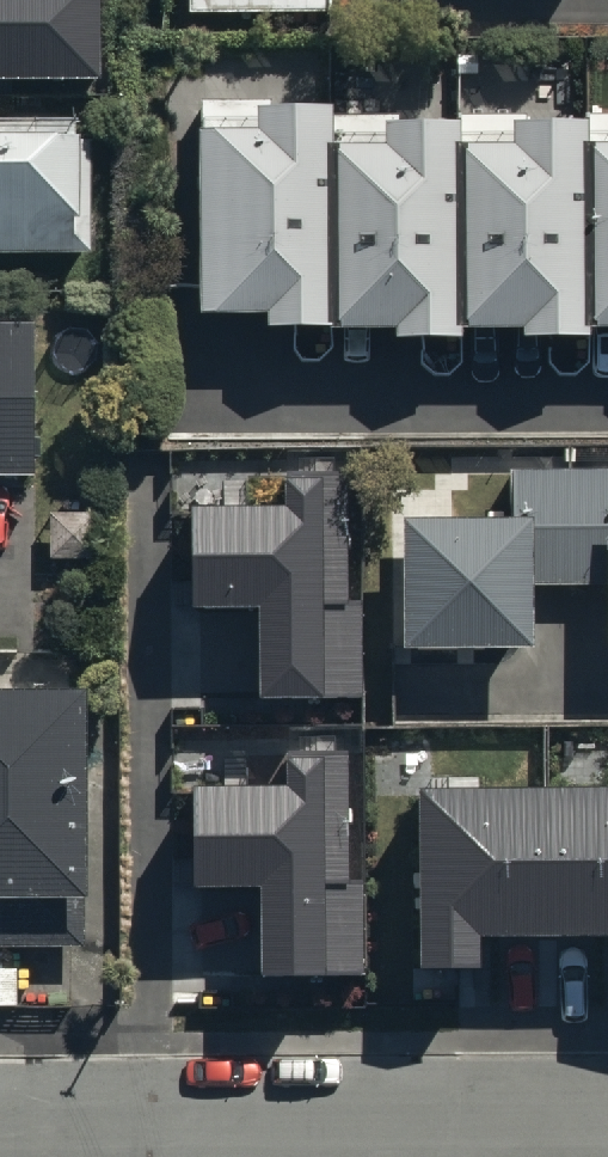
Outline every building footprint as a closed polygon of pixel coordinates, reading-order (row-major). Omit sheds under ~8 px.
[(92,73),(91,0),(0,0),(0,74),(92,73)] [(198,90),(203,298),(262,297),(262,314),(392,312),(392,330),(455,328),(455,320),(513,318),(513,327),(587,325),(586,318),(607,318),(607,110),(327,116),(326,87),(198,90)] [(92,245),(91,157),(78,157),(78,120),(0,120),(0,246),(92,245)] [(37,472),(38,314),(0,313),(0,471),(37,472)] [(399,503),(401,636),(529,634),(529,575),(603,574),(603,637),(607,637),(607,460),(507,462),(508,502),(399,503)] [(281,507),(187,508),(187,598),(255,598),(255,689),(349,689),(349,599),(337,599),(337,469),(281,469),(281,507)] [(75,946),(80,675),(0,674),(0,944),(75,946)] [(286,788),(191,788),(191,879),(260,879),(260,970),(354,970),(354,880),(341,880),(341,750),(286,750),(286,788)] [(404,775),(406,979),(484,978),(483,946),(594,945),(595,977),(607,977),(607,774),(404,775)] [(0,958),(0,998),(16,998),(15,958),(0,958)]
